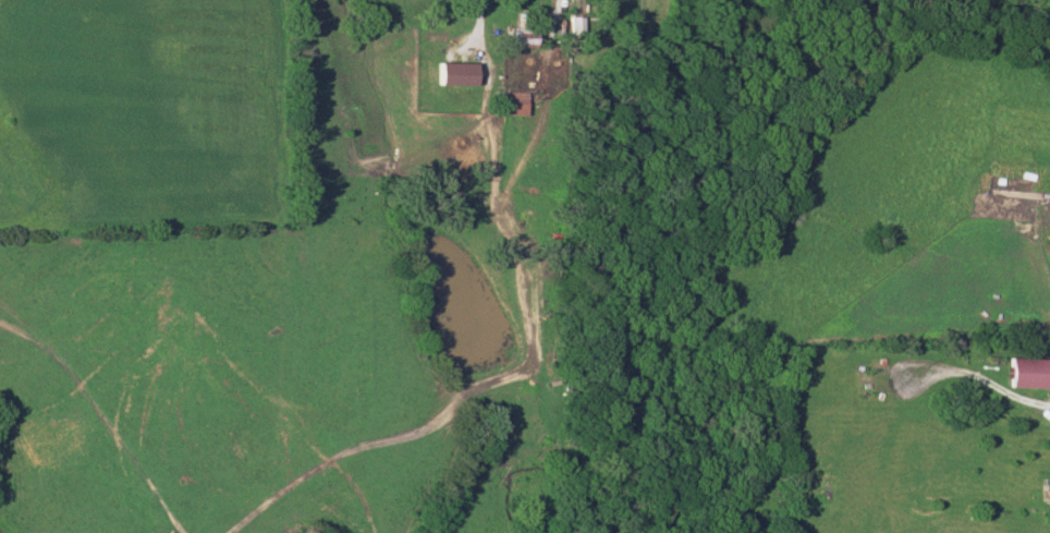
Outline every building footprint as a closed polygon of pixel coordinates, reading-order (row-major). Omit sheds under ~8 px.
[(513,27),(503,27),(503,45),(527,45),(527,14),(513,14),(513,27)] [(577,34),(577,16),(565,16),(565,34),(577,34)] [(492,115),(522,115),(522,91),(492,91),(492,115)] [(1049,387),(1049,358),(1006,358),(1006,387),(1049,387)]
